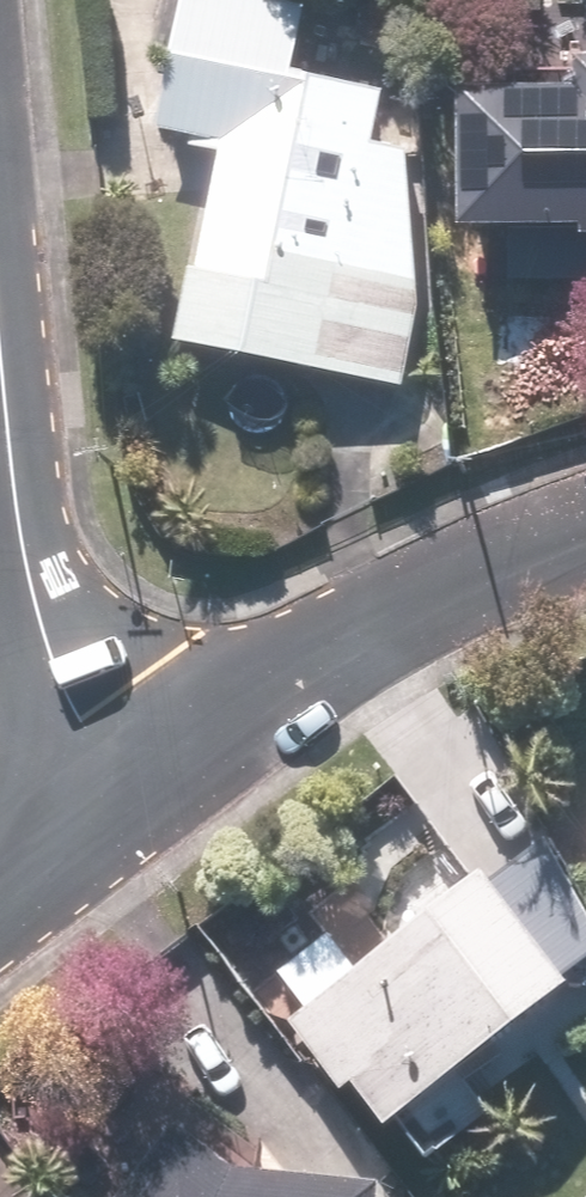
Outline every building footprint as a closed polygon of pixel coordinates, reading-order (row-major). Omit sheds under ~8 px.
[(226,144),(201,274),(189,272),(176,344),(403,387),(417,316),(406,153),(373,146),(384,93),(294,75),(306,10),(254,0),(184,0),(159,131),(226,144)] [(461,231),(585,230),(585,65),(576,65),(576,93),(460,94),(461,231)] [(387,1126),(571,986),(485,874),(290,1023),(342,1091),(354,1083),(387,1126)] [(382,1185),(236,1170),(176,1127),(125,1196),(381,1196),(382,1185)]
